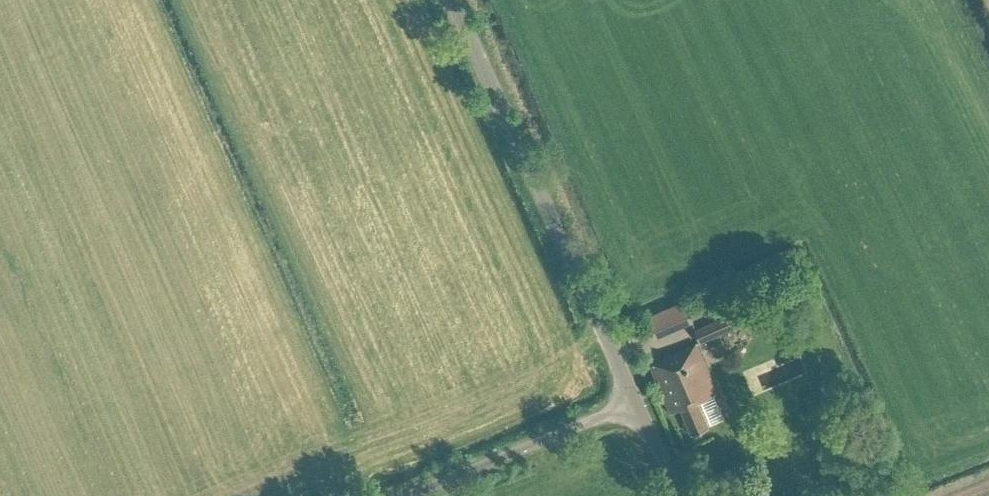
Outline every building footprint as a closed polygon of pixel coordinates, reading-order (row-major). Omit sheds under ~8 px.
[(800,275),(794,278),(796,283),(802,281),(800,275)] [(694,320),(685,298),(645,315),(655,337),(694,320)] [(717,318),(722,330),(734,324),(726,306),(715,311),(718,318),(717,318)] [(723,331),(722,330),(717,318),(694,328),(698,341),(723,331)] [(707,426),(696,400),(716,391),(695,343),(663,357),(664,359),(650,365),(669,411),(679,407),(691,433),(707,426)]
